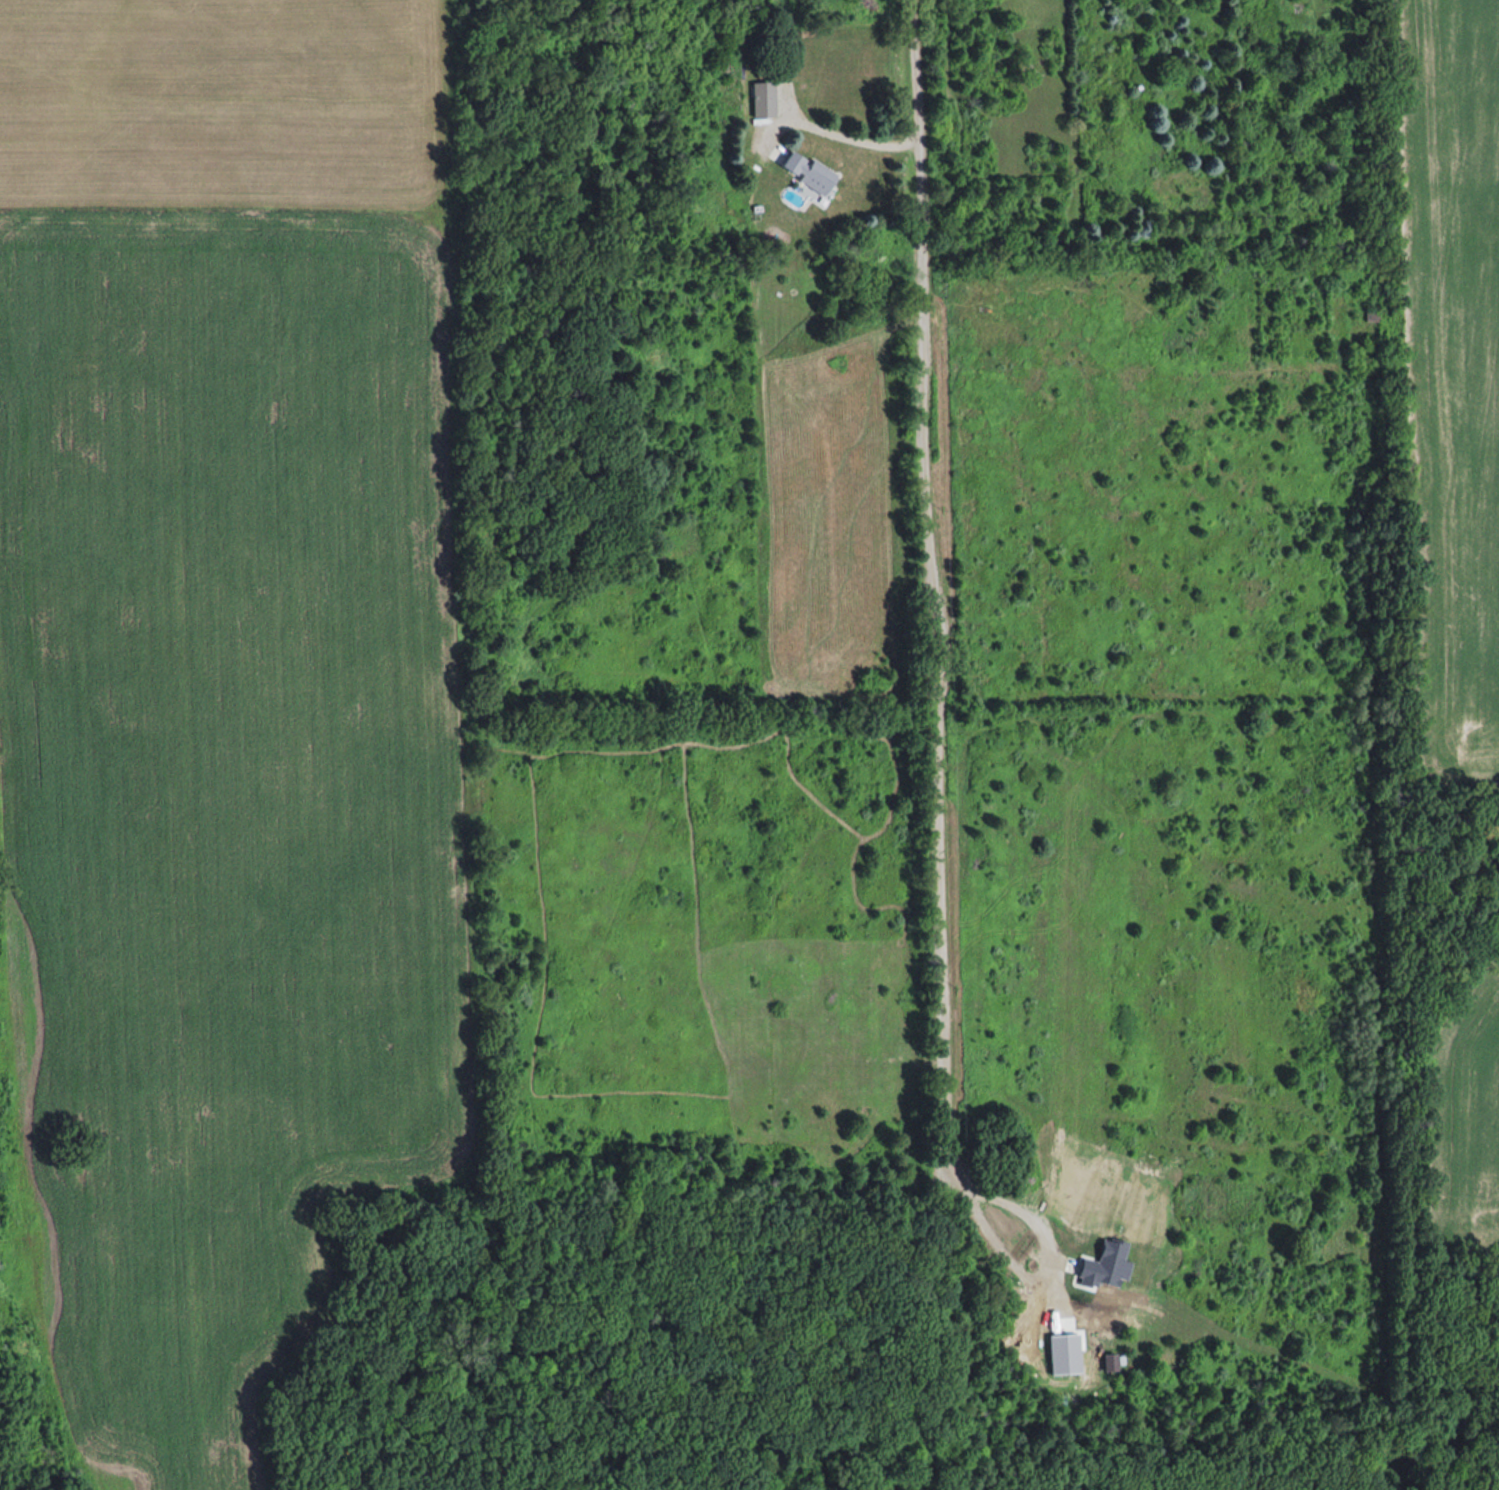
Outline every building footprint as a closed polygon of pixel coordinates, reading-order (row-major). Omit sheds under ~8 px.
[(831,177),(789,149),(777,168),(819,196),(831,177)]
